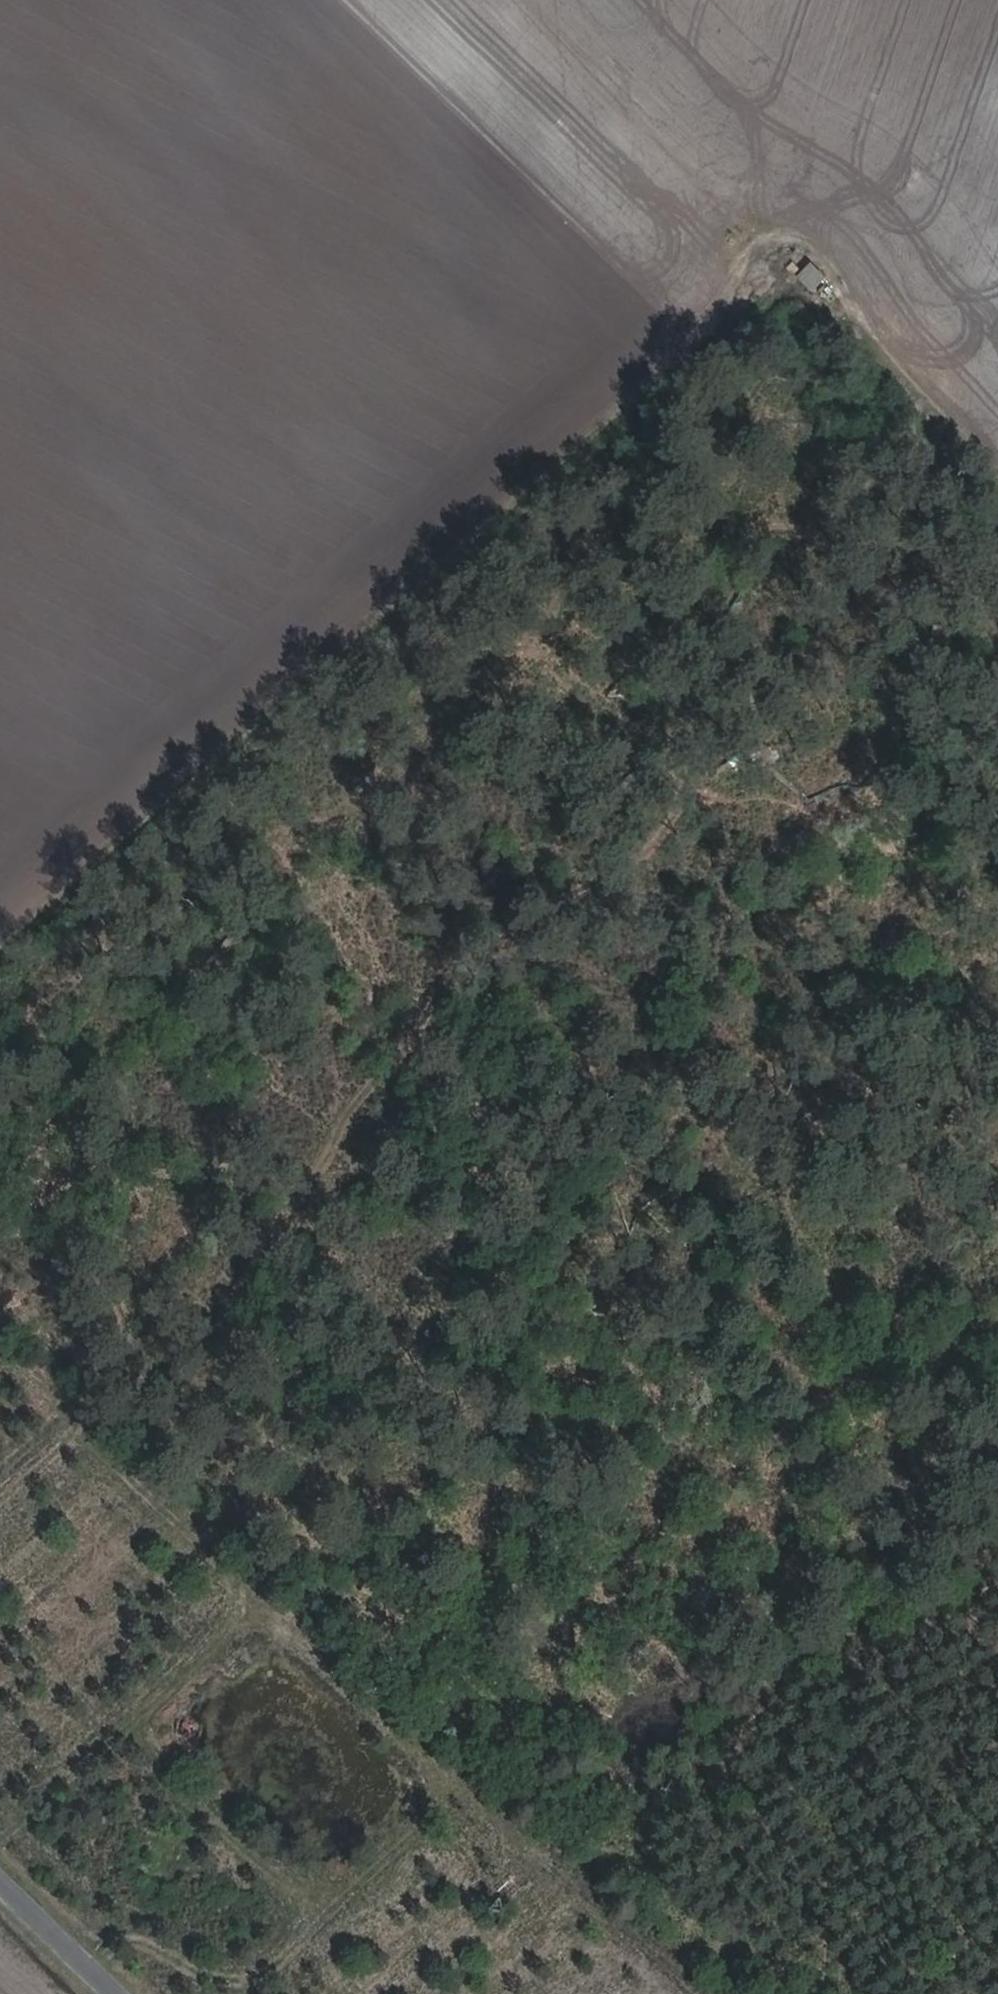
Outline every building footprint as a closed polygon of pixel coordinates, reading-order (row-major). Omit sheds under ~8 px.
[(818,287),(829,271),(810,259),(800,275),(818,287)]
